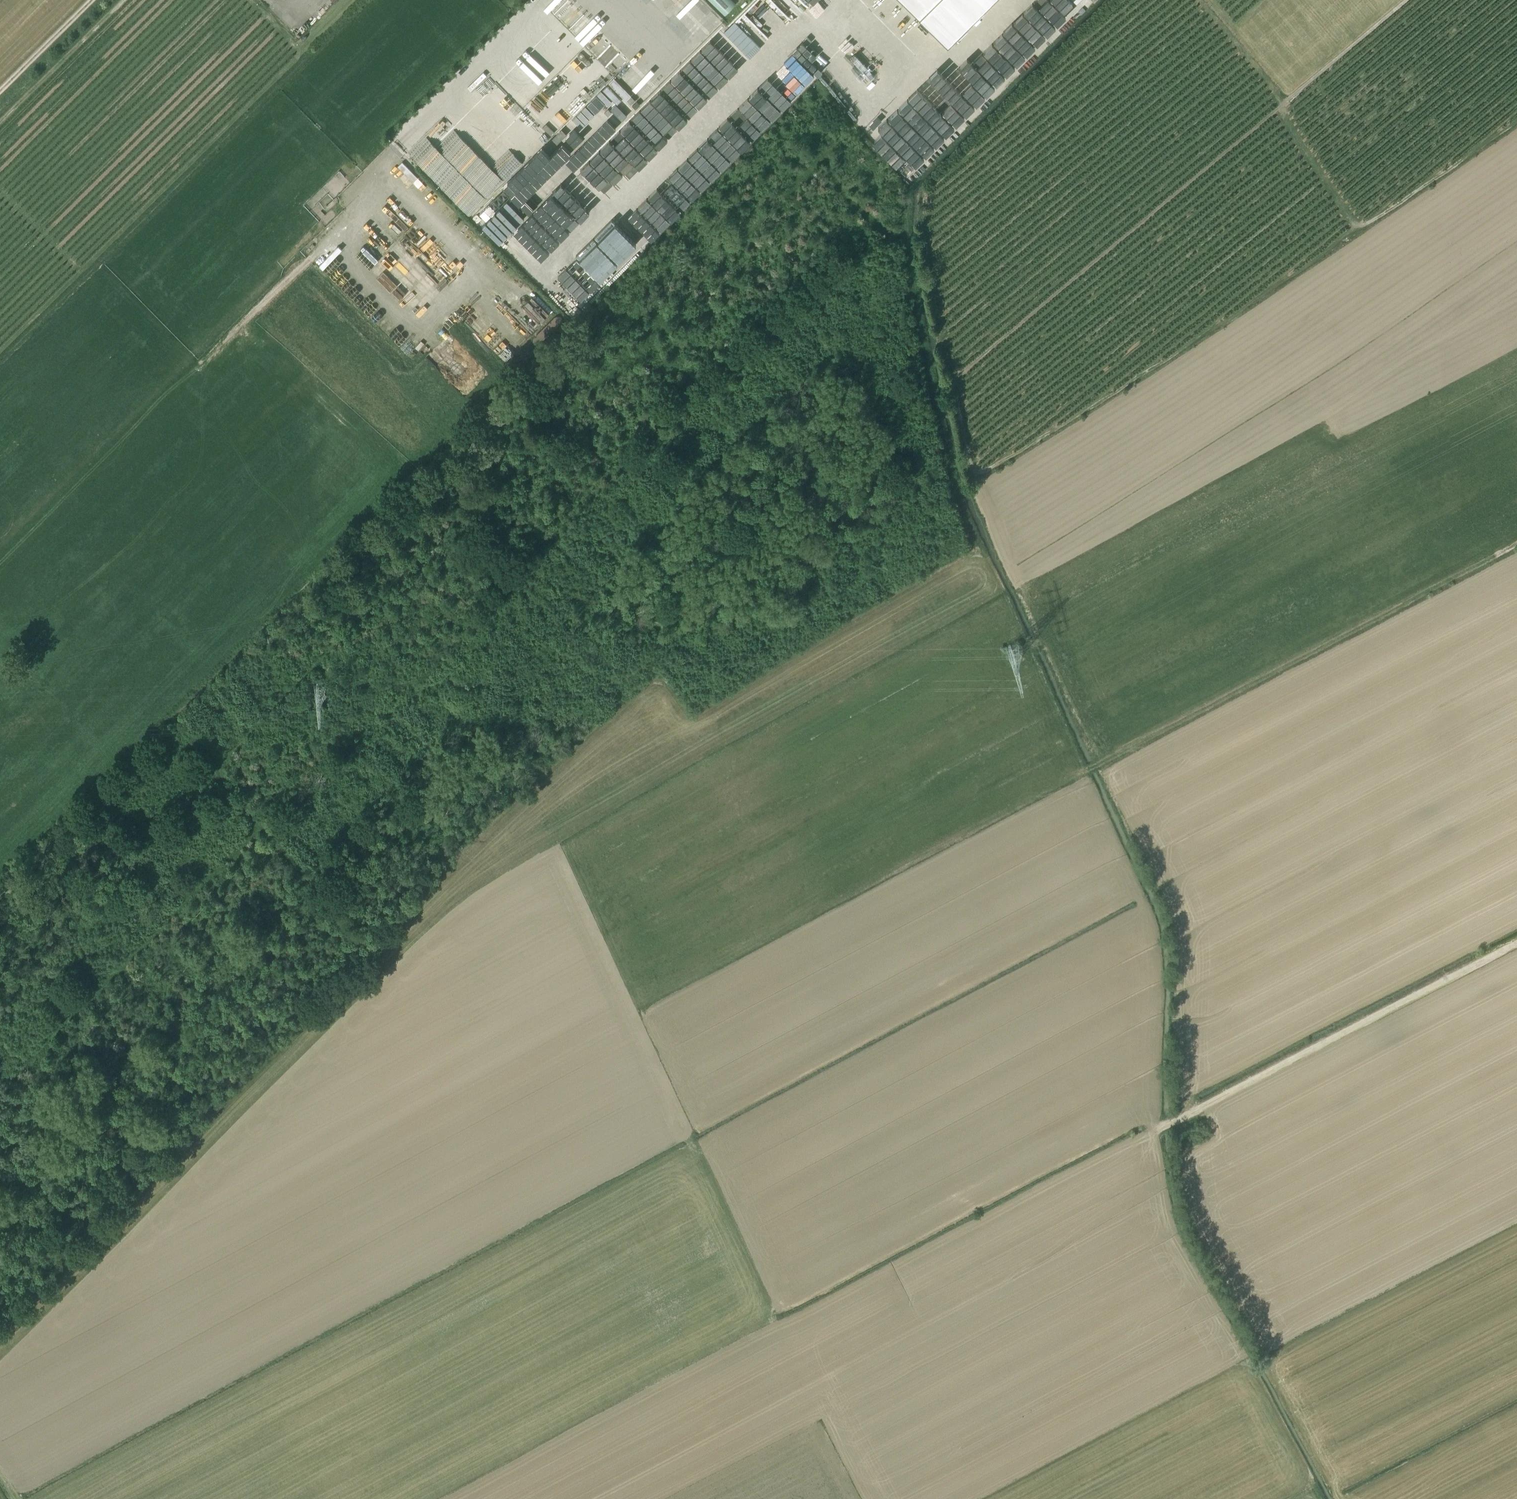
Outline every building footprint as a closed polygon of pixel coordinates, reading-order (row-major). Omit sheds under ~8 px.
[(724,14),(734,3),(731,0),(709,0),(724,14)] [(947,47),(994,0),(901,0),(947,47)]
